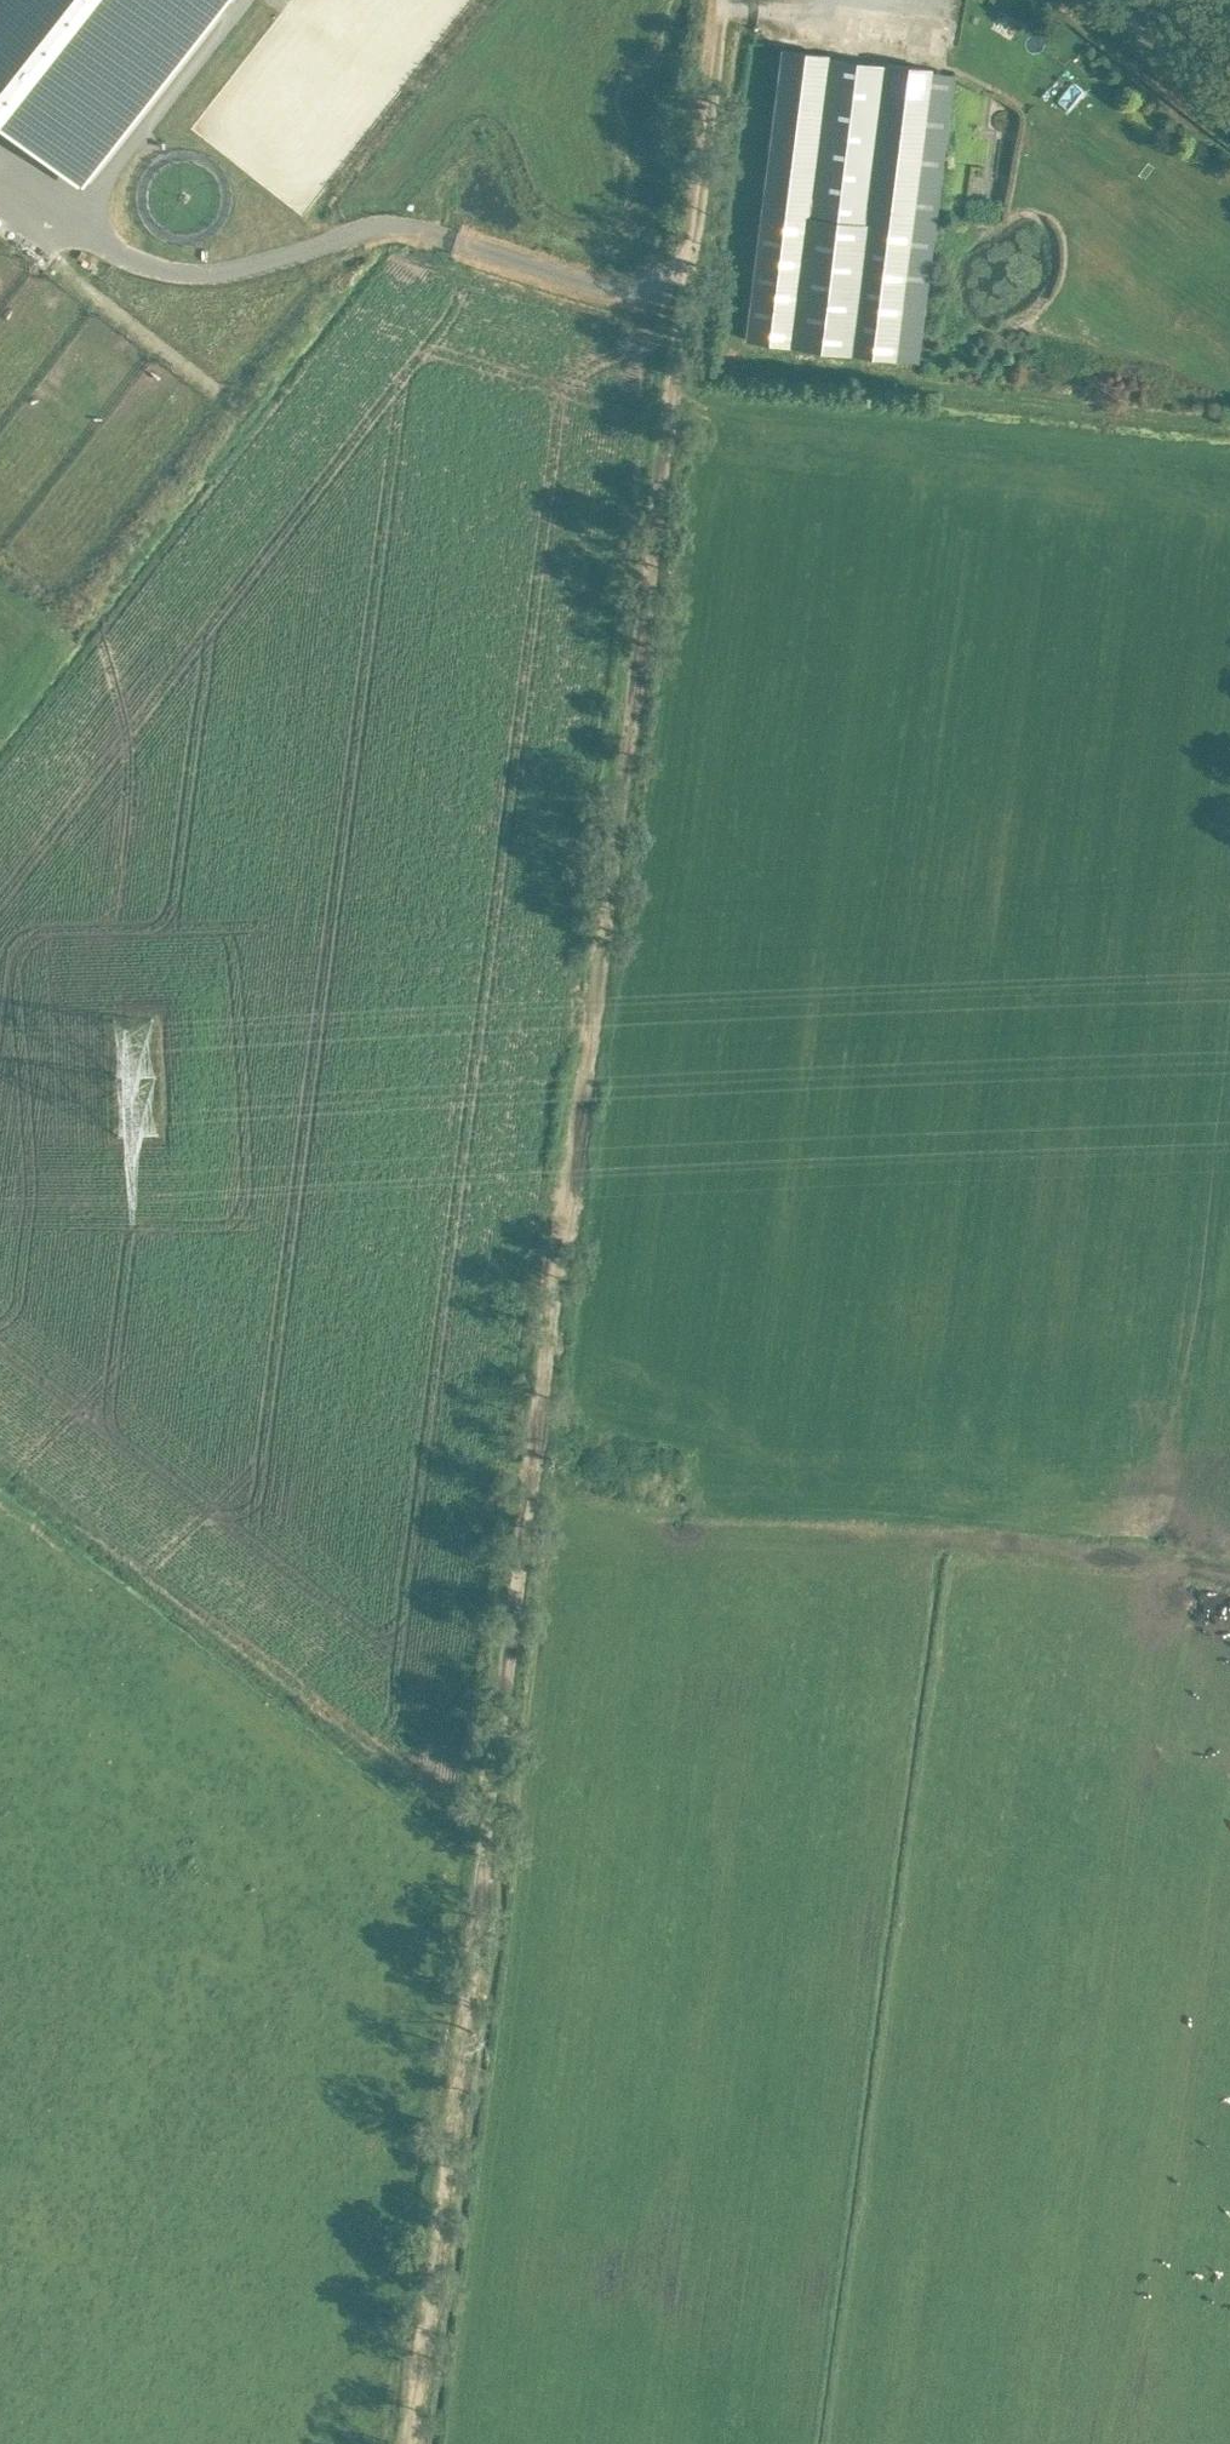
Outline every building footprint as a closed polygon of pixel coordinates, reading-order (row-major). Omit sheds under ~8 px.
[(73,169),(205,0),(0,0),(0,112),(73,169)] [(956,70),(933,67),(783,48),(765,192),(779,194),(778,208),(763,206),(747,338),(896,357),(921,360),(956,70)] [(778,208),(779,194),(765,192),(763,206),(778,208)]
